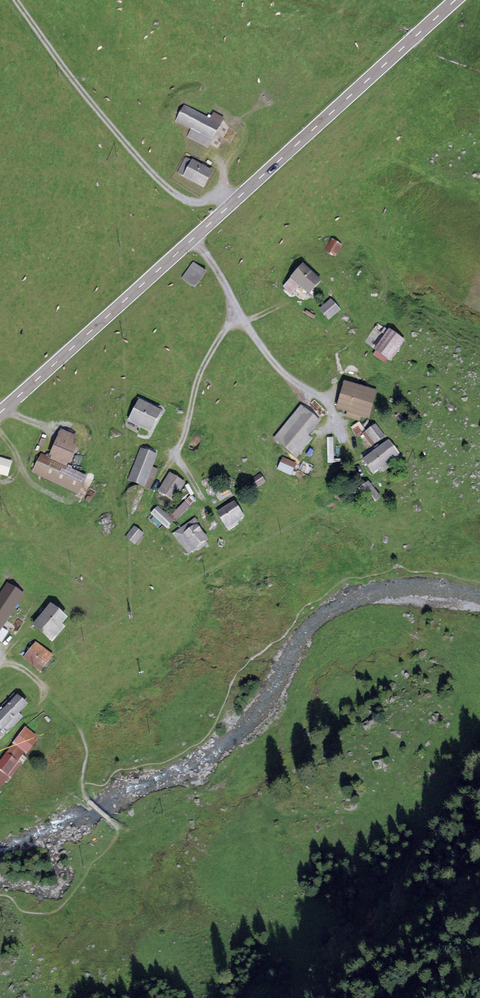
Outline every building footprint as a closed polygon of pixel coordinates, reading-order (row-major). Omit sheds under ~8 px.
[(223,128),(188,110),(179,125),(204,138),(200,145),(211,151),(223,128)] [(219,178),(195,164),(187,180),(211,193),(219,178)] [(344,249),(333,242),(326,255),(336,261),(344,249)] [(209,276),(195,267),(184,283),(199,292),(209,276)] [(327,285),(308,268),(287,291),(295,298),(304,288),(315,298),(327,285)] [(336,303),(323,312),(331,322),(343,313),(336,303)] [(408,344),(393,333),(380,351),(395,362),(408,344)] [(382,393),(348,383),(339,412),(349,415),(348,418),(362,422),(363,419),(374,422),(382,393)] [(158,410),(140,401),(131,420),(149,428),(158,410)] [(322,422),(302,407),(275,442),(298,459),(314,439),(310,437),(322,422)] [(382,429),(371,438),(380,450),(365,461),(379,479),(405,459),(382,429)] [(78,442),(59,434),(51,454),(70,461),(78,442)] [(160,456),(144,450),(131,483),(148,489),(160,456)] [(93,480),(44,457),(35,475),(85,498),(93,480)] [(0,459),(0,474),(13,478),(18,464),(0,459)] [(302,468),(285,461),(281,470),(298,477),(302,468)] [(171,474),(160,492),(172,499),(183,482),(171,474)] [(265,476),(254,483),(258,489),(269,483),(265,476)] [(171,517),(159,506),(149,517),(158,526),(162,522),(167,527),(189,503),(186,500),(171,517)] [(237,508),(222,518),(228,527),(243,517),(237,508)] [(193,522),(176,534),(188,552),(206,540),(193,522)] [(142,534),(135,528),(128,537),(135,542),(142,534)] [(0,642),(28,598),(12,589),(0,608),(0,641),(0,642)] [(77,623),(57,606),(40,627),(59,644),(77,623)] [(58,659),(39,646),(27,662),(45,676),(58,659)] [(0,720),(0,745),(3,747),(28,722),(24,719),(35,708),(23,696),(0,720)] [(26,730),(0,772),(0,790),(7,794),(41,739),(26,730)]
